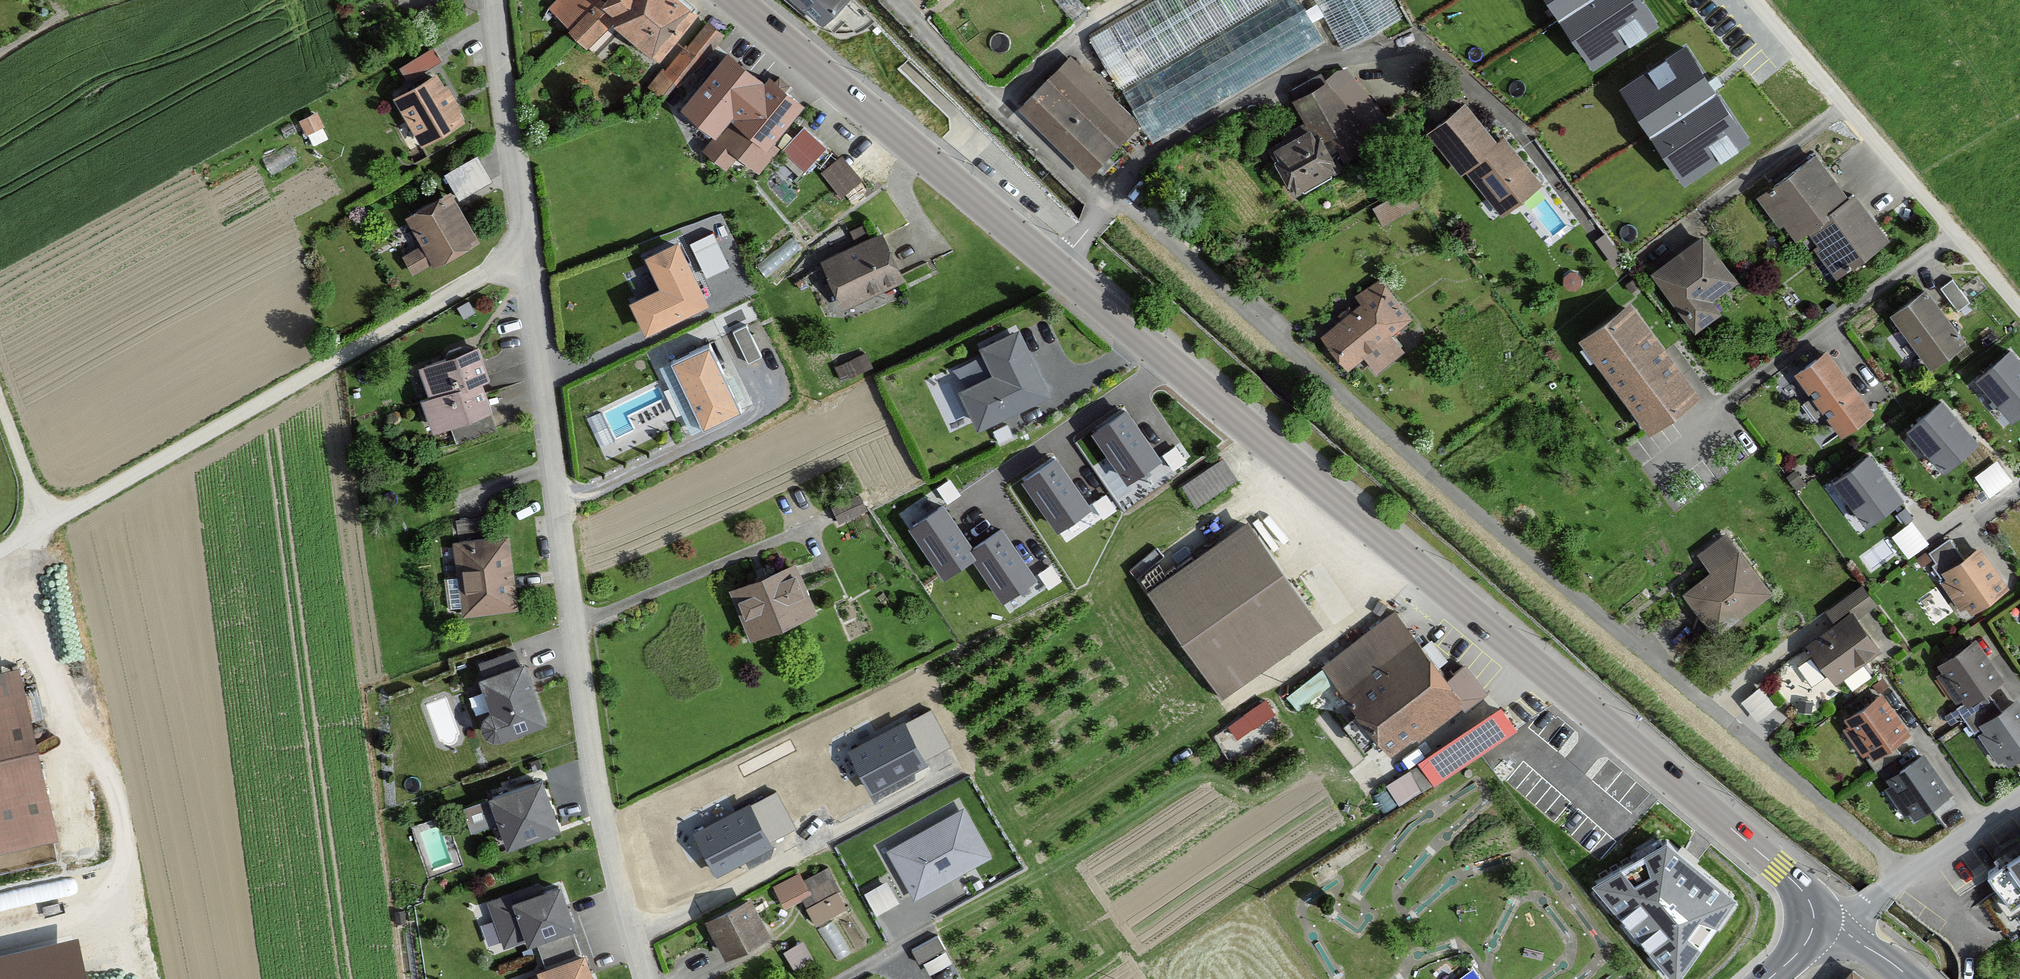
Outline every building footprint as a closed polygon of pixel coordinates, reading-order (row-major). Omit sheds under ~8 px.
[(544,8),(564,29),(595,0),(553,0),(544,8)] [(604,4),(616,13),(612,18),(596,3),(568,32),(589,51),(615,24),(662,61),(700,13),(683,0),(607,0),(604,4)] [(848,0),(792,0),(807,12),(828,22),(848,0)] [(1091,27),(1118,77),(1265,0),(1142,0),(1091,27)] [(1638,0),(1548,0),(1593,67),(1655,26),(1638,0)] [(1253,69),(1317,31),(1303,6),(1238,44),(1253,69)] [(720,38),(704,24),(647,85),(663,100),(720,38)] [(721,117),(760,69),(723,38),(683,86),(675,89),(662,107),(689,162),(725,126),(721,117)] [(401,61),(411,78),(445,57),(435,41),(401,61)] [(1748,143),(1685,49),(1622,91),(1684,185),(1748,143)] [(1017,110),(1090,179),(1139,128),(1066,58),(1017,110)] [(1166,66),(1128,93),(1155,130),(1197,101),(1188,88),(1183,91),(1166,66)] [(390,100),(416,148),(465,121),(438,73),(390,100)] [(1386,146),(1344,73),(1292,103),(1308,130),(1269,153),(1295,198),(1386,146)] [(737,157),(758,176),(781,151),(774,144),(805,104),(768,75),(733,120),(716,139),(719,141),(706,156),(724,172),(737,157)] [(1499,221),(1542,189),(1505,140),(1498,146),(1467,104),(1426,134),(1457,176),(1462,172),(1499,221)] [(804,174),(825,150),(802,131),(781,155),(804,174)] [(823,166),(844,192),(865,175),(844,149),(823,166)] [(475,156),(442,175),(457,202),(490,183),(475,156)] [(1814,156),(1755,201),(1790,246),(1800,238),(1848,201),(1814,156)] [(1381,230),(1420,206),(1409,187),(1369,210),(1381,230)] [(410,278),(431,266),(433,269),(479,244),(450,193),(404,218),(420,247),(399,259),(410,278)] [(1835,283),(1890,240),(1855,195),(1848,201),(1800,238),(1835,283)] [(703,282),(727,271),(711,234),(686,245),(703,282)] [(882,234),(820,264),(843,311),(905,282),(882,234)] [(1649,277),(1695,337),(1722,317),(1713,304),(1740,284),(1703,235),(1649,277)] [(646,336),(709,307),(679,243),(645,259),(659,289),(631,302),(646,336)] [(1346,373),(1412,320),(1377,278),(1353,297),(1359,306),(1318,338),(1346,373)] [(1932,372),(1969,344),(1926,290),(1890,318),(1932,372)] [(1581,341),(1649,432),(1699,394),(1632,303),(1581,341)] [(746,369),(760,362),(744,328),(729,335),(746,369)] [(980,431),(1053,397),(1023,333),(981,353),(993,378),(962,392),(980,431)] [(703,431),(741,412),(709,347),(671,366),(703,431)] [(483,383),(491,380),(481,348),(419,368),(429,400),(483,383)] [(1842,439),(1874,416),(1828,353),(1796,377),(1842,439)] [(2010,353),(1978,382),(2013,423),(2019,416),(2019,364),(2010,353)] [(431,433),(493,413),(483,383),(429,400),(421,403),(431,433)] [(1977,445),(1941,405),(1909,433),(1944,473),(1977,445)] [(1160,462),(1126,413),(1094,436),(1128,484),(1160,462)] [(1184,479),(1198,501),(1240,473),(1225,451),(1184,479)] [(1991,489),(2014,475),(2001,454),(1978,468),(1991,489)] [(1902,502),(1870,459),(1835,484),(1867,528),(1902,502)] [(1090,511),(1057,462),(1024,485),(1058,533),(1090,511)] [(973,552),(943,509),(910,531),(944,580),(973,560),(1003,603),(1035,581),(1002,532),(973,552)] [(1914,514),(1895,528),(1911,550),(1930,536),(1914,514)] [(1220,697),(1322,626),(1249,521),(1147,592),(1220,697)] [(1717,640),(1772,596),(1736,552),(1733,554),(1720,537),(1694,556),(1708,575),(1681,596),(1717,640)] [(516,614),(508,538),(452,543),(460,620),(516,614)] [(1962,621),(2009,591),(1982,549),(1935,579),(1962,621)] [(747,640),(816,614),(796,564),(728,591),(747,640)] [(1836,602),(1845,617),(1806,645),(1837,686),(1881,654),(1856,619),(1875,607),(1861,585),(1836,602)] [(1389,757),(1486,694),(1463,667),(1449,675),(1391,613),(1322,671),(1389,757)] [(1958,714),(2005,681),(1977,641),(1930,674),(1958,714)] [(526,664),(519,667),(515,653),(477,665),(482,679),(479,681),(491,714),(490,714),(485,716),(482,721),(480,726),(480,731),(483,736),(487,740),(492,741),(498,741),(500,740),(547,724),(526,664)] [(54,842),(17,674),(0,677),(0,854),(54,842)] [(1763,680),(1746,695),(1757,709),(1775,695),(1763,680)] [(1216,723),(1230,752),(1269,733),(1262,720),(1280,711),(1272,696),(1216,723)] [(1863,765),(1910,736),(1885,696),(1838,725),(1863,765)] [(2019,758),(2019,704),(2017,700),(1972,729),(1998,771),(2019,758)] [(1435,787),(1498,744),(1482,722),(1420,764),(1435,787)] [(926,766),(904,725),(850,754),(871,794),(926,766)] [(1907,824),(1953,794),(1927,754),(1881,784),(1907,824)] [(543,780),(487,799),(505,850),(561,831),(543,780)] [(771,848),(749,807),(696,835),(717,876),(771,848)] [(912,904),(990,862),(962,811),(884,852),(912,904)] [(2019,906),(2019,846),(1983,872),(2011,912),(2019,906)] [(1666,847),(1595,889),(1672,978),(1679,978),(1734,903),(1666,847)] [(792,878),(766,891),(777,913),(798,902),(812,928),(843,912),(822,872),(796,886),(792,878)] [(876,905),(900,897),(892,876),(868,884),(876,905)] [(503,949),(527,940),(529,945),(535,943),(570,930),(576,928),(560,884),(537,893),(535,886),(486,903),(503,949)] [(704,922),(722,960),(768,938),(750,900),(704,922)] [(84,930),(0,947),(0,978),(93,978),(84,930)] [(570,930),(535,943),(544,969),(580,956),(570,930)] [(810,962),(798,943),(778,955),(790,974),(810,962)] [(586,954),(580,956),(544,969),(538,971),(540,976),(531,978),(595,978),(586,954)]
